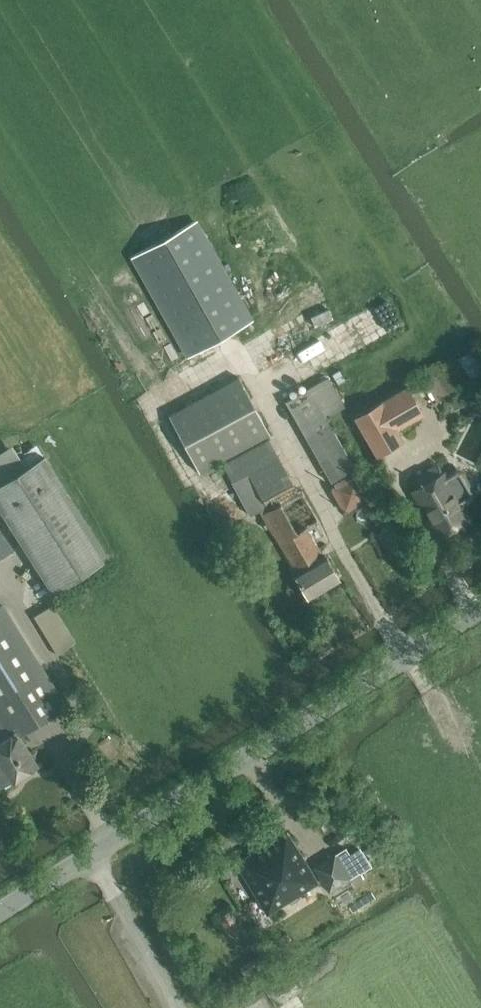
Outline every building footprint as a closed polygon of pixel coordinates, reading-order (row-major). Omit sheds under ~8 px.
[(132,256),(158,303),(188,356),(254,318),(226,269),(198,219),(132,256)] [(471,377),(480,371),(480,361),(474,348),(460,356),(471,377)] [(331,482),(355,467),(326,417),(346,406),(329,377),(285,400),(331,482)] [(241,378),(171,415),(201,470),(270,433),(241,378)] [(355,416),(377,456),(405,440),(398,428),(424,413),(408,385),(355,416)] [(319,520),(302,490),(298,492),(269,437),(223,463),(250,515),(260,510),(261,512),(296,572),(294,573),(308,598),(340,579),(325,555),(324,555),(320,549),(307,527),(319,520)] [(114,561),(49,459),(0,491),(0,497),(61,594),(114,561)] [(332,484),(347,511),(372,496),(356,470),(332,484)] [(443,472),(412,490),(438,536),(470,517),(462,503),(472,496),(473,491),(461,471),(456,470),(446,476),(443,472)] [(15,549),(0,525),(0,558),(15,549)] [(55,602),(35,614),(58,651),(77,639),(55,602)] [(7,735),(0,740),(0,784),(0,785),(11,779),(12,781),(38,766),(20,737),(66,707),(2,604),(0,605),(0,723),(7,735)] [(237,862),(268,913),(318,882),(287,831),(237,862)] [(345,847),(336,853),(340,860),(350,854),(345,847)] [(336,853),(315,866),(330,892),(351,879),(351,878),(361,872),(350,854),(340,860),(336,853)] [(219,917),(225,927),(236,920),(230,910),(219,917)]
